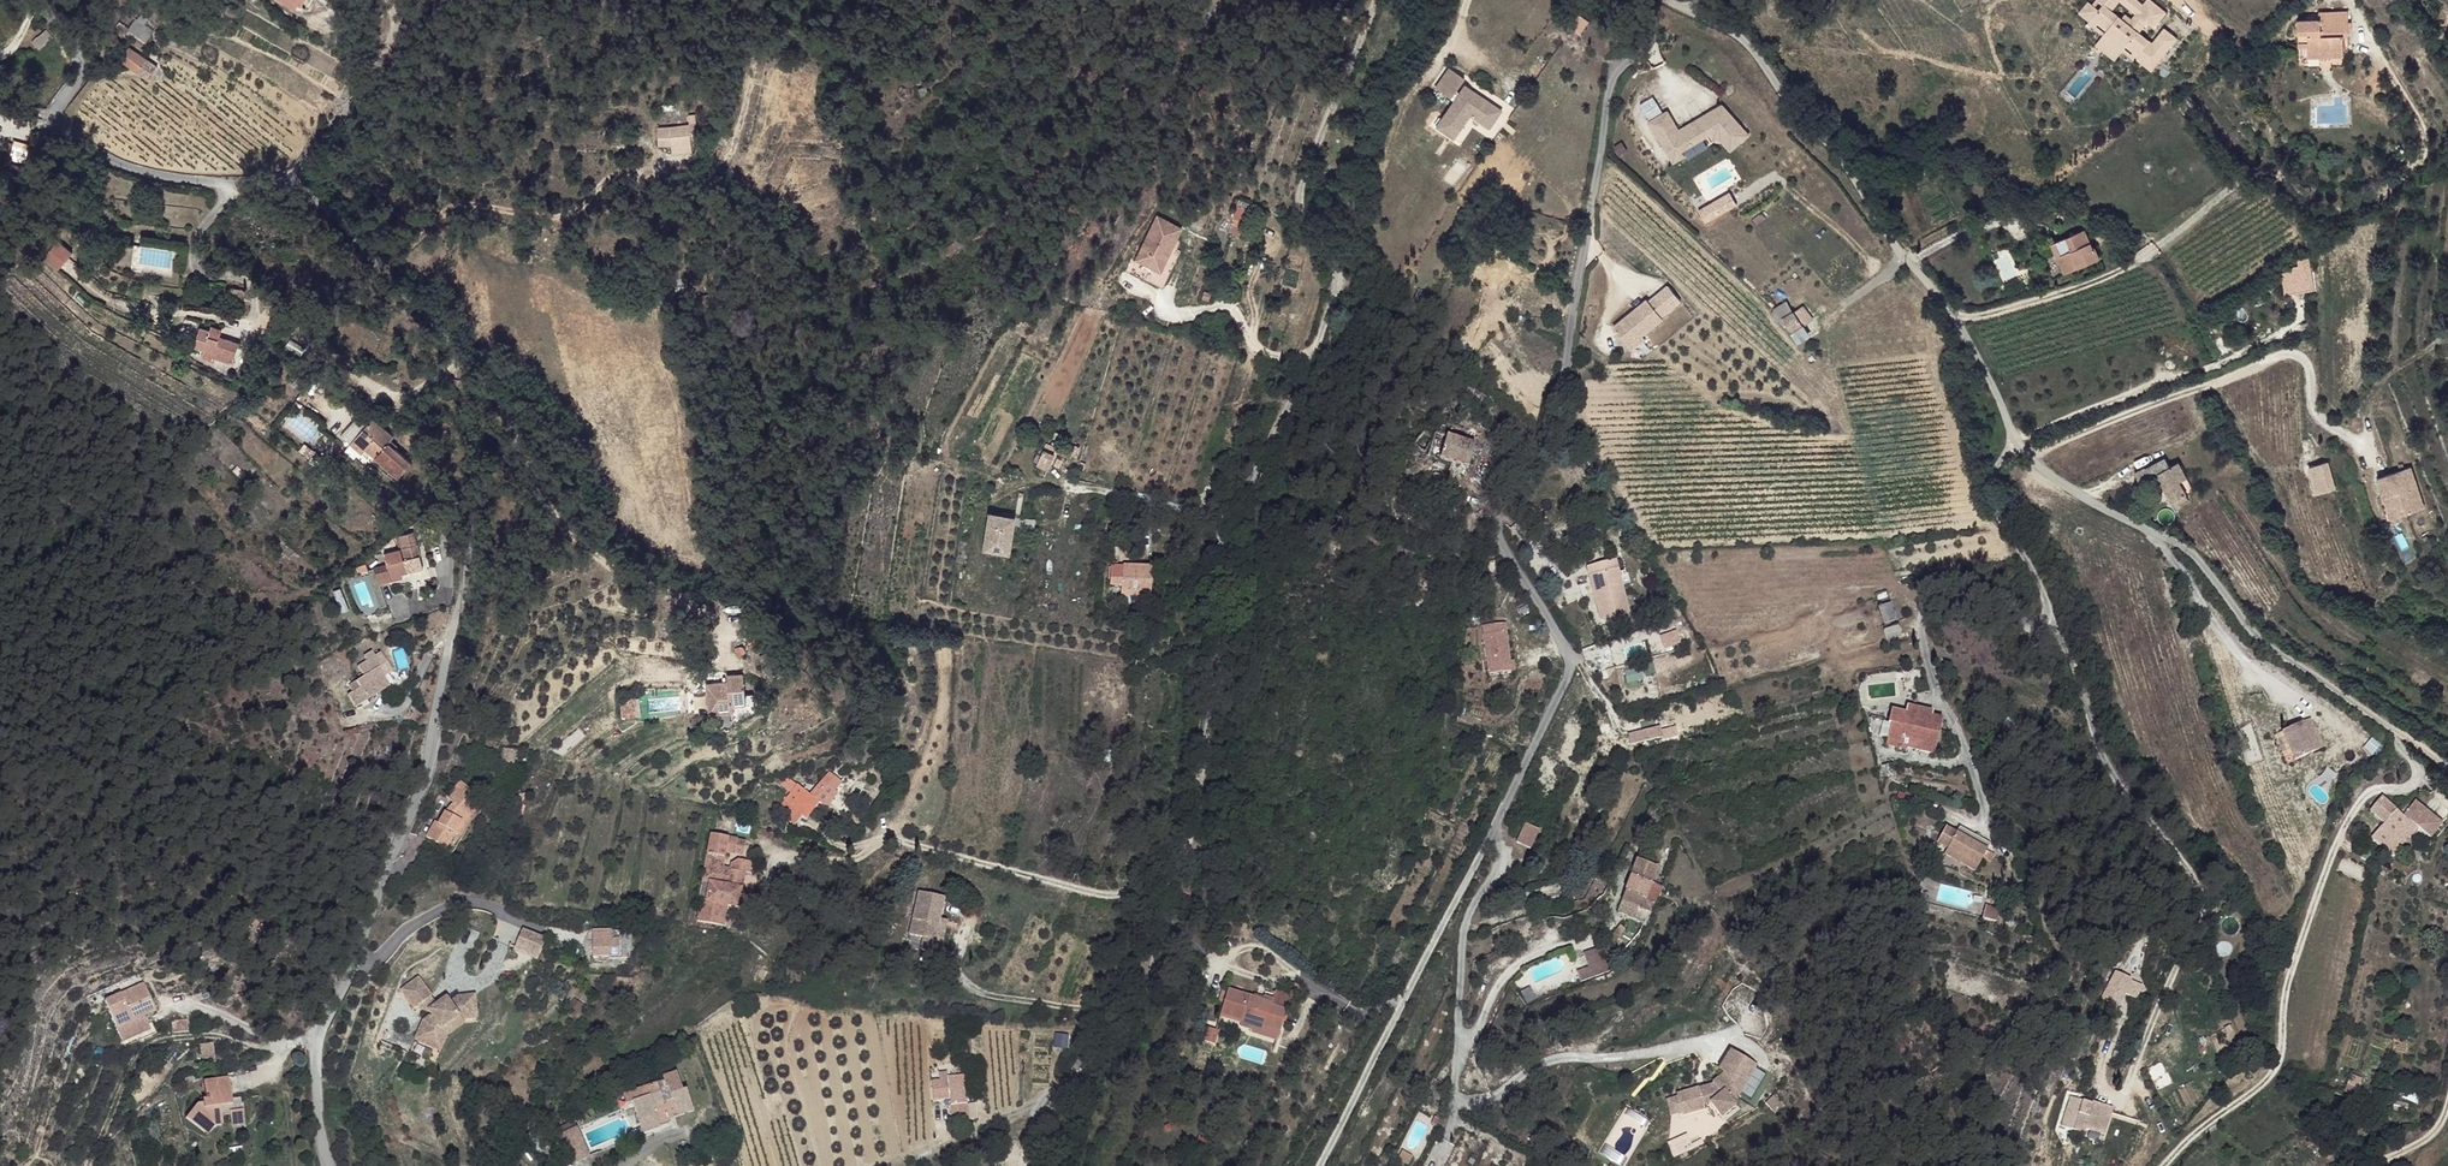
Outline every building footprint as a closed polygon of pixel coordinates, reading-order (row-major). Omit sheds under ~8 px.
[(291,0),(281,0),(295,10),(299,5),(291,0)] [(2087,19),(2089,16),(2096,7),(2087,0),(2085,0),(2076,11),(2087,19)] [(2157,59),(2174,37),(2161,26),(2149,41),(2136,30),(2119,17),(2108,8),(2115,0),(2097,0),(2100,3),(2089,16),(2104,28),(2100,33),(2119,49),(2123,44),(2134,53),(2141,46),(2157,59)] [(2133,11),(2140,3),(2137,0),(2132,0),(2127,7),(2133,11)] [(2139,27),(2144,20),(2151,26),(2163,11),(2150,0),(2142,0),(2140,3),(2133,11),(2136,14),(2131,19),(2139,27)] [(2136,30),(2139,27),(2131,19),(2136,14),(2133,11),(2128,17),(2122,12),(2119,17),(2136,30)] [(2348,13),(2319,12),(2320,19),(2297,19),(2297,47),(2307,46),(2307,56),(2320,56),(2320,49),(2345,49),(2344,33),(2349,33),(2348,13)] [(144,24),(148,19),(142,13),(137,19),(144,24)] [(1578,13),(1569,27),(1580,33),(1588,19),(1578,13)] [(2085,21),(2100,33),(2104,28),(2089,16),(2087,19),(2085,21)] [(154,31),(144,24),(137,19),(136,19),(129,29),(139,36),(150,36),(154,31)] [(407,30),(412,22),(407,19),(402,27),(407,30)] [(52,37),(46,30),(40,35),(46,42),(52,37)] [(2112,58),(2119,49),(2100,33),(2093,42),(2112,58)] [(2119,49),(2131,58),(2132,56),(2134,53),(2123,44),(2119,49)] [(2132,56),(2148,69),(2157,59),(2141,46),(2134,53),(2132,56)] [(157,67),(129,47),(120,59),(148,79),(157,67)] [(1449,65),(1434,85),(1451,99),(1467,79),(1449,65)] [(1492,130),(1505,109),(1464,83),(1436,127),(1456,140),(1471,116),(1492,130)] [(1749,140),(1729,102),(1679,128),(1669,109),(1663,112),(1655,97),(1640,104),(1671,161),(1717,136),(1726,152),(1749,140)] [(692,142),(690,133),(697,133),(696,115),(689,115),(690,124),(670,127),(657,128),(658,146),(671,145),(671,144),(692,142)] [(693,152),(692,142),(671,144),(671,145),(672,155),(693,152)] [(1708,225),(1739,207),(1730,192),(1699,210),(1708,225)] [(1229,205),(1233,196),(1223,193),(1219,202),(1229,205)] [(1242,227),(1250,204),(1239,199),(1231,224),(1242,227)] [(1134,260),(1161,274),(1184,228),(1157,214),(1134,260)] [(1231,224),(1229,232),(1239,235),(1242,227),(1231,224)] [(2097,245),(2088,225),(2054,241),(2068,271),(2081,265),(2077,254),(2088,249),(2097,245)] [(58,271),(73,253),(58,240),(43,258),(58,271)] [(2102,256),(2097,245),(2088,249),(2093,260),(2102,256)] [(104,258),(91,246),(86,251),(99,263),(104,258)] [(2093,260),(2088,249),(2077,254),(2081,265),(2093,260)] [(2306,258),(2296,260),(2298,276),(2296,276),(2298,288),(2312,286),(2309,273),(2308,273),(2306,258)] [(1627,346),(1686,308),(1671,285),(1612,323),(1627,346)] [(242,299),(243,289),(231,288),(230,298),(242,299)] [(1209,300),(1211,293),(1204,291),(1202,299),(1209,300)] [(1803,307),(1782,320),(1790,332),(1802,326),(1810,319),(1803,307)] [(220,337),(222,330),(211,326),(208,337),(218,340),(220,337)] [(1802,326),(1790,332),(1797,341),(1808,334),(1802,326)] [(232,365),(240,344),(220,337),(218,340),(208,337),(210,331),(200,328),(193,348),(204,351),(202,357),(211,361),(212,359),(232,365)] [(391,440),(394,437),(372,419),(354,439),(366,450),(398,479),(412,463),(395,449),(389,443),(391,440)] [(1428,434),(1416,446),(1424,453),(1432,444),(1435,438),(1428,434)] [(1432,444),(1429,455),(1442,460),(1450,439),(1436,434),(1435,438),(1432,444)] [(366,450),(354,439),(350,444),(362,455),(366,450)] [(1450,439),(1442,460),(1469,468),(1475,447),(1450,439)] [(397,446),(391,440),(389,443),(395,449),(397,446)] [(1054,454),(1057,448),(1046,443),(1044,449),(1054,454)] [(1048,469),(1054,454),(1044,449),(1041,455),(1038,463),(1037,464),(1048,469)] [(319,462),(322,457),(315,452),(312,457),(319,462)] [(2170,466),(2165,457),(2146,468),(2145,465),(2134,471),(2139,481),(2156,473),(2171,501),(2186,493),(2179,481),(2186,477),(2177,462),(2170,466)] [(2409,462),(2376,474),(2386,501),(2382,503),(2387,517),(2424,503),(2409,462)] [(2333,484),(2329,471),(2318,473),(2322,487),(2333,484)] [(2188,497),(2186,493),(2171,501),(2174,505),(2188,497)] [(986,552),(1011,555),(1015,519),(990,516),(986,552)] [(1035,521),(1015,519),(1014,528),(1035,530),(1035,521)] [(423,569),(413,532),(397,537),(400,548),(384,552),(392,581),(403,578),(402,574),(423,569)] [(1615,556),(1588,563),(1602,616),(1629,610),(1615,556)] [(368,569),(366,563),(358,567),(360,572),(368,569)] [(392,581),(387,565),(375,568),(380,585),(392,581)] [(1150,596),(1152,568),(1123,566),(1123,568),(1111,567),(1110,586),(1123,586),(1122,590),(1138,591),(1138,596),(1150,596)] [(380,604),(370,574),(352,581),(363,610),(380,604)] [(1900,605),(1882,610),(1885,621),(1903,616),(1900,605)] [(1505,622),(1482,625),(1488,673),(1511,670),(1509,660),(1505,622)] [(1886,629),(1888,638),(1901,633),(1899,625),(1886,629)] [(741,654),(742,652),(742,651),(742,649),(741,648),(740,647),(738,646),(736,646),(734,647),(734,649),(733,651),(734,652),(735,654),(736,655),(738,655),(740,655),(741,654)] [(389,686),(383,677),(391,673),(379,654),(375,656),(372,652),(363,657),(366,662),(358,667),(362,674),(358,675),(360,679),(349,686),(353,692),(349,694),(356,706),(389,686)] [(729,686),(728,693),(733,693),(734,703),(752,705),(752,697),(744,696),(745,675),(729,674),(729,680),(729,686)] [(710,709),(719,709),(734,710),(734,703),(733,693),(728,693),(729,686),(729,680),(711,679),(710,709)] [(1874,704),(1876,712),(1891,715),(1893,707),(1874,704)] [(1890,721),(1893,721),(1944,731),(1947,717),(1934,714),(1934,710),(1909,704),(1908,710),(1893,707),(1891,715),(1890,721)] [(2312,715),(2283,728),(2298,758),(2326,744),(2312,715)] [(1944,733),(1893,721),(1891,735),(1909,739),(1910,733),(1931,737),(1929,747),(1941,749),(1944,733)] [(1944,733),(1944,731),(1893,721),(1944,733)] [(1639,736),(1632,737),(1634,745),(1642,743),(1641,741),(1656,738),(1654,730),(1639,734),(1639,736)] [(1891,735),(1888,744),(1913,749),(1914,744),(1929,747),(1931,737),(1910,733),(1909,739),(1891,735)] [(504,749),(502,760),(514,762),(516,751),(504,749)] [(833,776),(827,784),(827,785),(835,791),(841,783),(833,776)] [(435,822),(427,839),(454,852),(469,822),(481,809),(470,798),(473,794),(459,781),(445,797),(452,803),(443,813),(439,823),(435,822)] [(795,783),(788,792),(794,797),(801,788),(795,783)] [(820,783),(810,795),(815,798),(827,785),(827,784),(820,783)] [(827,785),(815,798),(819,803),(825,808),(837,794),(835,791),(827,785)] [(798,800),(793,807),(802,815),(806,818),(819,803),(815,798),(810,795),(806,791),(798,800)] [(2405,814),(2383,796),(2371,809),(2386,820),(2372,836),(2391,854),(2418,824),(2431,835),(2443,821),(2417,800),(2405,814)] [(1525,822),(1517,841),(1532,848),(1541,829),(1525,822)] [(1965,829),(1954,848),(1985,866),(1995,847),(1965,829)] [(702,897),(697,919),(722,923),(726,903),(737,905),(738,903),(741,888),(744,869),(721,865),(725,849),(734,850),(737,836),(711,831),(701,877),(709,880),(706,897),(702,897)] [(1954,848),(1949,856),(1979,875),(1985,866),(1954,848)] [(1642,849),(1633,876),(1654,880),(1652,887),(1653,887),(1663,856),(1642,849)] [(1633,876),(1629,890),(1644,894),(1647,886),(1652,887),(1654,880),(1633,876)] [(1181,883),(1177,895),(1190,899),(1194,887),(1181,883)] [(741,888),(738,903),(744,904),(747,889),(741,888)] [(1629,890),(1627,900),(1640,904),(1644,894),(1629,890)] [(909,893),(901,936),(915,940),(912,951),(931,954),(933,941),(927,939),(932,919),(936,898),(909,893)] [(1630,915),(1627,923),(1632,926),(1635,917),(1630,915)] [(932,919),(927,939),(933,941),(938,920),(932,919)] [(535,960),(545,938),(523,927),(512,949),(535,960)] [(591,932),(591,955),(618,955),(618,940),(617,931),(591,932)] [(1613,939),(1597,945),(1604,961),(1620,953),(1613,939)] [(2129,978),(2115,970),(2106,986),(2108,987),(2116,992),(2119,993),(2120,994),(2129,978)] [(431,996),(418,978),(401,989),(415,1008),(431,996)] [(143,984),(104,1002),(122,1043),(150,1031),(143,1017),(155,1012),(143,984)] [(1224,984),(1214,1007),(1235,1016),(1233,1021),(1243,1026),(1244,1022),(1270,1033),(1280,1013),(1282,1013),(1288,999),(1270,991),(1263,1006),(1256,1003),(1258,999),(1224,984)] [(2116,992),(2108,987),(2102,996),(2109,1000),(2116,992)] [(430,1012),(432,1014),(424,1020),(415,1039),(436,1048),(444,1031),(461,1019),(476,1017),(474,995),(457,996),(449,1002),(446,997),(437,1004),(429,1010),(430,1012)] [(431,996),(415,1008),(430,1012),(429,1010),(437,1004),(431,996)] [(444,1031),(436,1048),(440,1050),(448,1033),(462,1023),(477,1022),(476,1017),(461,1019),(444,1031)] [(171,1033),(186,1031),(185,1020),(169,1022),(171,1033)] [(1195,1032),(1199,1034),(1204,1021),(1200,1020),(1195,1032)] [(1204,1021),(1199,1034),(1204,1036),(1210,1024),(1204,1021)] [(1243,1026),(1241,1030),(1267,1042),(1270,1033),(1244,1022),(1243,1026)] [(200,1045),(202,1061),(215,1059),(211,1043),(200,1045)] [(1651,1052),(1641,1054),(1645,1067),(1655,1065),(1651,1052)] [(1722,1079),(1665,1096),(1671,1117),(1714,1105),(1717,1114),(1737,1108),(1734,1099),(1762,1090),(1753,1060),(1744,1063),(1740,1052),(1716,1059),(1722,1079)] [(232,1075),(207,1080),(211,1097),(207,1098),(208,1103),(202,1102),(194,1120),(214,1131),(219,1121),(230,1118),(229,1114),(236,1112),(238,1116),(250,1114),(249,1102),(247,1103),(245,1095),(235,1097),(232,1075)] [(659,1084),(628,1095),(632,1104),(627,1106),(635,1125),(651,1119),(649,1114),(647,1108),(658,1105),(656,1100),(661,1098),(663,1103),(668,1102),(674,1117),(689,1112),(682,1091),(678,1093),(671,1075),(657,1079),(659,1084)] [(2356,1092),(2362,1079),(2353,1075),(2347,1088),(2356,1092)] [(950,1105),(955,1105),(966,1103),(963,1087),(947,1090),(950,1105)] [(2087,1089),(2079,1116),(2091,1119),(2091,1115),(2103,1119),(2107,1104),(2111,1104),(2115,1094),(2099,1088),(2097,1092),(2087,1089)] [(2107,1104),(2103,1119),(2111,1121),(2120,1095),(2115,1094),(2111,1104),(2107,1104)] [(628,1095),(618,1099),(622,1107),(627,1106),(632,1104),(628,1095)] [(958,1123),(969,1121),(966,1103),(955,1105),(957,1111),(958,1121),(958,1123)] [(658,1105),(647,1108),(649,1114),(659,1110),(658,1105)] [(250,1114),(238,1116),(239,1124),(252,1121),(250,1114)] [(219,1121),(214,1131),(218,1132),(222,1124),(231,1122),(230,1118),(219,1121)] [(651,1119),(635,1125),(638,1135),(654,1130),(651,1119)] [(556,1141),(569,1165),(572,1165),(585,1160),(571,1133),(556,1141)] [(1669,1140),(1673,1155),(1693,1150),(1690,1135),(1669,1140)]
